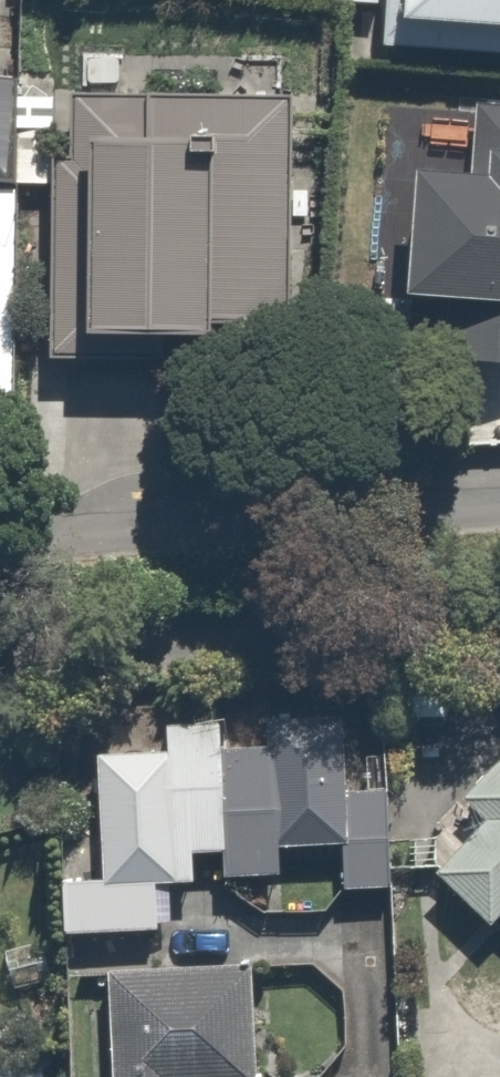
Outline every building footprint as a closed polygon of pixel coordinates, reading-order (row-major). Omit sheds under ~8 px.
[(11,191),(24,0),(0,0),(0,190),(11,191)] [(430,50),(499,56),(499,0),(434,0),(430,50)] [(119,179),(110,356),(239,362),(240,331),(301,334),(311,116),(84,106),(81,177),(119,179)] [(434,180),(427,325),(499,328),(499,114),(483,113),(480,182),(434,180)] [(278,699),(278,755),(235,755),(235,866),(236,900),(296,900),(296,858),(346,858),(346,894),(400,894),(399,793),(359,793),(359,699),(278,699)] [(235,755),(235,717),(173,717),(173,753),(112,754),(112,888),(72,888),(72,951),(171,950),(171,900),(209,900),(209,866),(235,866),(235,755)] [(474,808),(493,825),(443,881),(499,931),(499,778),(474,808)] [(125,1076),(273,1076),(269,978),(121,985),(125,1076)]
